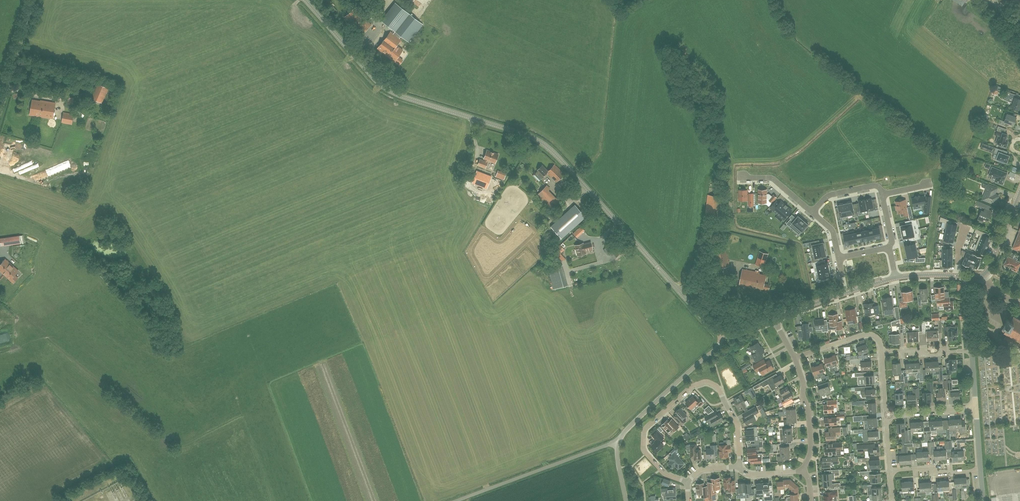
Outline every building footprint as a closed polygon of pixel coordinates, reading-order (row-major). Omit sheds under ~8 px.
[(383,22),(395,31),(401,36),(409,42),(423,24),(397,4),(383,22)] [(361,35),(372,25),(355,7),(345,17),(361,35)] [(366,16),(372,10),(369,7),(363,14),(366,16)] [(401,36),(395,31),(393,34),(390,32),(377,49),(388,57),(397,46),(401,40),(399,39),(401,36)] [(403,50),(397,46),(388,57),(399,65),(403,61),(398,57),(403,50)] [(102,103),(109,88),(97,83),(90,98),(102,103)] [(1013,103),(1012,104),(1011,106),(1012,107),(1019,110),(1019,107),(1019,99),(1017,98),(1017,95),(1007,91),(1005,96),(1010,98),(1009,101),(1013,102),(1013,103)] [(41,100),(33,99),(30,114),(53,118),(56,102),(41,100)] [(64,113),(62,122),(72,124),(73,115),(64,113)] [(1000,120),(999,123),(1007,126),(1008,123),(1014,125),(1017,117),(1007,114),(1005,121),(1000,120)] [(1008,134),(997,131),(996,134),(1001,136),(1000,139),(999,139),(997,143),(1003,145),(1003,147),(1005,147),(1006,146),(1006,147),(1008,142),(1007,141),(1008,137),(1007,137),(1008,134)] [(1002,153),(1003,150),(984,144),(983,149),(994,153),(998,154),(996,159),(999,160),(998,161),(1004,163),(1005,162),(1007,163),(1009,156),(1006,154),(1002,153)] [(498,155),(487,150),(484,159),(486,159),(485,161),(480,159),(478,165),(485,168),(487,162),(488,160),(495,163),(498,155)] [(547,173),(557,182),(565,174),(555,165),(548,171),(547,173)] [(544,176),(547,173),(548,171),(542,166),(537,170),(538,171),(534,176),(539,182),(542,179),(542,180),(545,177),(544,176)] [(992,167),(990,172),(993,174),(991,180),(1003,184),(1007,173),(992,167)] [(477,171),(472,183),(487,188),(491,176),(477,171)] [(503,180),(506,174),(498,171),(496,177),(503,180)] [(547,185),(536,195),(551,210),(562,200),(558,196),(556,198),(549,190),(551,188),(547,185)] [(989,185),(987,189),(983,199),(995,204),(998,196),(995,195),(995,193),(997,188),(989,185)] [(747,190),(739,190),(739,201),(742,201),(744,201),(747,201),(747,190)] [(758,190),(758,200),(758,203),(767,203),(767,200),(767,199),(772,203),(777,197),(774,195),(772,197),(769,194),(768,195),(767,195),(767,190),(758,190)] [(918,206),(925,204),(924,212),(929,212),(931,200),(926,199),(925,199),(924,196),(920,197),(920,196),(915,197),(915,198),(912,198),(914,207),(917,206),(917,207),(918,206)] [(878,210),(877,204),(873,205),(871,198),(866,200),(867,209),(868,208),(871,208),(871,211),(878,210)] [(857,208),(858,215),(862,214),(861,211),(868,210),(868,208),(867,209),(866,200),(866,199),(859,201),(860,208),(857,208)] [(905,200),(902,200),(899,201),(896,202),(896,206),(895,206),(896,210),(897,210),(898,214),(904,212),(904,216),(908,215),(908,212),(908,211),(905,200)] [(770,208),(784,219),(792,210),(787,207),(788,206),(786,205),(785,205),(781,201),(779,204),(776,201),(770,208)] [(850,202),(847,202),(847,203),(845,204),(847,215),(852,214),(853,217),(858,216),(858,215),(857,208),(853,209),(852,202),(851,202),(850,202)] [(838,221),(842,220),(841,217),(847,215),(845,204),(843,204),(843,203),(839,204),(839,205),(838,205),(840,213),(836,213),(838,221)] [(546,231),(557,243),(586,217),(575,205),(546,231)] [(989,210),(985,208),(985,209),(984,212),(982,211),(981,212),(980,212),(978,215),(980,215),(979,217),(978,221),(983,222),(984,219),(988,221),(992,211),(989,210)] [(804,221),(803,220),(802,219),(799,216),(798,216),(798,217),(794,221),(791,218),(787,223),(792,228),(795,225),(802,231),(802,232),(803,231),(808,225),(808,224),(804,221)] [(918,224),(916,219),(913,219),(910,220),(910,224),(905,225),(901,226),(900,227),(901,230),(902,230),(902,232),(914,230),(913,225),(918,224)] [(954,224),(951,224),(952,221),(946,219),(945,222),(948,223),(946,229),(948,229),(954,230),(956,231),(957,225),(954,224)] [(876,238),(881,237),(880,231),(883,231),(882,225),(878,225),(879,227),(873,228),(876,238)] [(869,234),(870,239),(876,238),(873,228),(868,229),(867,229),(868,234),(869,234)] [(867,229),(861,230),(864,241),(869,240),(870,239),(869,234),(868,234),(867,229)] [(986,236),(987,233),(976,229),(974,232),(980,235),(978,239),(980,240),(981,241),(984,242),(985,242),(988,243),(989,244),(991,238),(986,236)] [(857,237),(858,242),(864,241),(861,230),(856,231),(855,232),(856,237),(857,237)] [(915,234),(914,230),(902,232),(903,234),(902,234),(902,238),(903,238),(903,239),(908,238),(913,237),(914,240),(917,239),(921,238),(920,233),(915,234)] [(849,232),(851,243),(858,242),(857,237),(856,237),(855,232),(855,231),(849,232)] [(851,243),(849,232),(841,234),(842,239),(845,239),(846,245),(851,243)] [(941,242),(947,243),(947,241),(950,241),(953,242),(954,236),(952,236),(947,234),(945,234),(944,240),(942,239),(941,242)] [(0,238),(0,244),(0,246),(20,242),(19,235),(0,238)] [(917,239),(914,240),(910,241),(911,244),(905,245),(906,252),(917,250),(915,243),(918,243),(917,239)] [(980,240),(978,239),(976,244),(978,245),(979,245),(982,247),(983,247),(986,248),(987,249),(989,244),(988,243),(985,242),(984,242),(981,241),(980,240)] [(813,247),(814,252),(825,249),(824,247),(825,247),(825,243),(824,244),(823,243),(815,244),(814,241),(808,242),(809,248),(813,247)] [(586,247),(587,251),(592,249),(591,242),(583,244),(584,247),(586,247)] [(584,247),(583,244),(583,243),(575,246),(578,256),(586,253),(585,251),(587,251),(586,247),(584,247)] [(613,259),(619,254),(610,244),(604,249),(613,259)] [(974,250),(984,254),(987,249),(986,248),(983,247),(982,247),(979,245),(978,245),(976,244),(974,250)] [(551,253),(555,258),(558,261),(566,259),(560,254),(564,250),(560,245),(551,253)] [(946,249),(946,246),(940,246),(940,249),(943,249),(943,255),(945,255),(950,255),(952,255),(952,249),(949,249),(946,249)] [(825,251),(825,249),(814,252),(815,256),(811,257),(812,262),(818,261),(818,258),(826,256),(826,255),(827,255),(826,251),(825,251)] [(915,257),(918,256),(917,250),(906,252),(908,258),(915,257)] [(719,269),(730,266),(726,251),(714,254),(719,269)] [(760,251),(755,265),(764,267),(769,254),(760,251)] [(965,257),(962,263),(963,264),(962,265),(966,266),(966,265),(969,266),(970,265),(978,268),(979,268),(980,264),(979,264),(980,261),(979,261),(981,257),(972,253),(972,254),(967,253),(967,252),(966,255),(965,257)] [(1013,259),(1015,254),(1011,252),(1005,264),(1004,267),(1006,268),(1007,268),(1009,267),(1013,268),(1012,269),(1017,271),(1019,265),(1019,262),(1013,259)] [(18,271),(5,259),(0,265),(0,270),(13,283),(18,278),(14,275),(18,271)] [(941,269),(946,269),(946,266),(949,266),(952,266),(952,260),(950,260),(945,260),(943,260),(943,266),(940,266),(940,269),(941,269)] [(817,267),(818,272),(830,269),(829,265),(828,265),(828,263),(821,264),(820,261),(818,261),(812,262),(814,268),(817,267)] [(566,286),(560,266),(548,269),(554,289),(565,286),(566,286)] [(769,290),(770,285),(764,284),(766,275),(757,274),(758,272),(743,269),(740,285),(769,290)] [(831,273),(830,269),(818,272),(819,276),(816,277),(817,282),(824,281),(824,277),(830,276),(830,273),(831,273)] [(696,300),(704,291),(696,283),(688,293),(696,300)] [(935,293),(935,295),(931,295),(932,300),(935,300),(936,300),(937,300),(937,299),(945,298),(948,298),(948,292),(944,292),(944,287),(943,286),(941,286),(940,287),(935,287),(935,293)] [(921,300),(918,300),(919,306),(922,306),(922,302),(928,302),(927,288),(921,289),(921,300)] [(909,291),(902,292),(903,299),(900,300),(900,305),(907,305),(907,300),(913,300),(912,291),(911,291),(909,291)] [(885,309),(893,308),(892,301),(891,301),(891,297),(883,298),(885,309)] [(950,301),(950,298),(948,298),(945,298),(937,299),(937,300),(938,302),(939,302),(939,306),(944,305),(944,309),(946,309),(946,310),(947,311),(948,311),(950,311),(951,311),(952,310),(952,308),(954,308),(953,301),(950,301)] [(866,315),(869,315),(869,316),(875,315),(875,314),(879,313),(878,305),(874,306),(874,303),(865,304),(866,315)] [(857,323),(856,316),(856,315),(855,309),(846,310),(848,320),(853,320),(854,323),(857,323)] [(831,331),(831,326),(836,325),(837,330),(842,329),(842,321),(838,321),(837,314),(830,315),(831,325),(828,325),(828,331),(831,331)] [(1017,318),(1017,317),(1012,315),(1011,315),(1010,317),(1010,318),(1009,320),(1007,318),(1003,325),(1005,327),(1004,328),(1003,329),(1002,330),(1003,331),(1007,334),(1006,335),(1003,341),(1016,349),(1018,344),(1019,345),(1019,344),(1019,345),(1019,319),(1017,318)] [(828,331),(828,325),(828,324),(825,325),(824,319),(815,320),(816,329),(822,328),(822,332),(828,331)] [(909,330),(906,330),(906,326),(907,326),(907,323),(906,323),(903,324),(903,333),(907,333),(908,341),(914,341),(913,332),(909,332),(909,330)] [(799,338),(802,337),(802,338),(804,338),(804,340),(810,339),(810,333),(811,333),(810,332),(813,331),(812,326),(809,327),(809,324),(802,324),(803,329),(801,329),(802,331),(798,331),(799,338)] [(956,335),(958,335),(958,330),(951,331),(951,326),(945,327),(945,335),(949,335),(949,340),(953,339),(953,340),(956,340),(956,339),(956,335)] [(893,343),(900,343),(899,334),(896,334),(896,330),(892,331),(893,334),(892,334),(892,335),(890,335),(890,340),(890,343),(893,343)] [(756,362),(757,361),(763,358),(761,354),(765,352),(763,348),(762,349),(758,342),(750,347),(754,354),(752,355),(756,362)] [(859,355),(868,351),(866,344),(856,348),(859,355)] [(838,362),(838,361),(835,354),(833,355),(833,356),(830,357),(831,361),(834,368),(836,367),(835,363),(838,362)] [(834,368),(831,361),(830,357),(827,358),(827,357),(824,358),(827,366),(830,365),(831,369),(834,368)] [(770,360),(766,362),(764,359),(753,365),(757,372),(760,370),(763,375),(774,368),(770,360)] [(859,362),(859,361),(859,359),(858,359),(851,359),(851,364),(857,363),(857,366),(862,366),(862,370),(872,369),(872,361),(859,362)] [(957,369),(957,361),(957,359),(950,359),(950,361),(945,361),(946,367),(947,367),(947,373),(952,373),(952,369),(957,369)] [(896,379),(896,384),(905,383),(904,370),(904,372),(901,372),(901,363),(896,363),(896,362),(893,362),(894,373),(900,373),(901,379),(896,379)] [(817,365),(821,376),(824,375),(822,372),(825,371),(823,363),(820,364),(820,365),(817,365)] [(910,372),(914,372),(913,363),(906,364),(906,370),(904,370),(905,383),(908,383),(908,377),(910,377),(910,372)] [(920,363),(913,363),(914,372),(917,372),(917,374),(919,374),(920,382),(924,381),(924,375),(923,369),(920,370),(920,363)] [(818,377),(821,376),(817,365),(814,366),(811,367),(814,375),(817,374),(818,377)] [(863,376),(863,373),(854,373),(855,377),(861,376),(862,380),(865,379),(865,383),(874,382),(874,375),(863,376)] [(778,376),(776,374),(761,383),(763,387),(771,382),(774,387),(784,381),(781,375),(778,376)] [(829,386),(830,385),(829,382),(819,385),(820,388),(819,389),(821,396),(831,392),(829,386)] [(780,397),(783,396),(790,391),(788,386),(782,390),(780,387),(775,389),(778,395),(780,397)] [(866,393),(866,397),(875,397),(875,393),(876,393),(876,390),(875,390),(875,389),(872,389),(866,390),(866,386),(855,387),(855,390),(855,391),(857,391),(860,390),(860,394),(861,393),(866,393)] [(919,387),(913,387),(912,387),(913,392),(913,395),(907,395),(908,402),(916,402),(916,398),(920,398),(920,392),(919,392),(919,387)] [(943,392),(943,389),(936,389),(936,390),(936,393),(937,393),(937,400),(945,400),(945,392),(943,392)] [(952,399),(960,399),(959,389),(954,389),(955,392),(951,392),(952,399)] [(928,390),(927,390),(927,393),(923,393),(923,401),(931,401),(931,393),(931,392),(930,392),(930,390),(928,390)] [(793,397),(790,391),(783,396),(780,397),(785,406),(789,403),(788,400),(793,397)] [(747,400),(745,401),(741,395),(734,399),(738,405),(736,406),(739,411),(750,405),(747,400)] [(691,409),(698,403),(700,406),(703,403),(699,398),(697,400),(693,396),(686,403),(688,405),(691,409)] [(758,398),(762,407),(767,404),(763,396),(761,397),(758,398)] [(827,401),(828,405),(824,405),(825,413),(834,412),(834,407),(837,406),(837,400),(827,401)] [(869,406),(869,408),(868,408),(867,409),(867,410),(868,411),(869,411),(869,412),(876,412),(876,403),(869,403),(865,404),(865,400),(851,401),(852,405),(855,404),(856,406),(865,405),(865,406),(869,406)] [(787,416),(796,415),(796,408),(789,409),(789,405),(783,406),(783,412),(787,412),(787,416)] [(745,416),(743,417),(747,424),(751,422),(752,422),(756,420),(753,416),(759,413),(755,406),(743,413),(745,416)] [(674,417),(677,420),(681,425),(686,421),(684,418),(687,415),(680,408),(678,410),(677,410),(676,411),(676,412),(675,412),(677,414),(674,417)] [(716,411),(711,414),(705,417),(707,421),(710,419),(714,425),(724,420),(723,418),(722,415),(721,415),(720,413),(717,415),(716,411)] [(845,417),(846,417),(846,414),(844,414),(837,414),(838,418),(837,418),(837,417),(825,418),(826,425),(837,425),(837,421),(840,420),(840,418),(845,417)] [(796,415),(787,416),(788,419),(784,420),(784,425),(791,425),(790,422),(797,421),(796,415)] [(868,418),(865,419),(865,415),(853,416),(854,422),(864,421),(864,423),(868,422),(869,426),(877,426),(876,418),(868,418)] [(679,427),(675,423),(675,422),(672,419),(669,421),(668,420),(662,425),(669,431),(672,429),(674,431),(679,427)] [(936,421),(937,432),(937,430),(940,429),(940,430),(946,430),(945,420),(942,420),(942,419),(936,420),(936,421)] [(955,419),(956,431),(959,430),(959,432),(965,432),(965,420),(961,421),(961,419),(955,419)] [(937,432),(936,421),(936,420),(930,420),(930,421),(930,427),(926,427),(928,442),(931,442),(932,442),(931,434),(934,434),(934,433),(937,432)] [(928,442),(926,427),(924,428),(923,422),(917,422),(917,431),(918,431),(918,433),(924,433),(924,440),(922,440),(922,441),(922,442),(926,442),(927,442),(928,442)] [(908,436),(908,432),(905,432),(904,423),(897,424),(898,433),(902,432),(902,434),(905,434),(906,444),(909,443),(908,436)] [(780,435),(793,434),(792,428),(786,428),(786,425),(779,426),(780,435)] [(746,431),(747,437),(755,436),(758,436),(758,432),(757,427),(752,427),(752,430),(747,430),(746,431)] [(836,435),(840,435),(840,427),(829,428),(829,432),(826,432),(827,440),(836,439),(836,435)] [(863,435),(869,435),(869,439),(878,439),(878,438),(879,438),(879,435),(878,435),(878,432),(878,431),(874,431),(869,432),(867,432),(866,429),(864,429),(858,429),(858,433),(863,432),(863,435)] [(664,445),(660,441),(664,438),(656,430),(652,434),(657,440),(655,441),(655,443),(652,446),(654,449),(654,450),(659,450),(660,450),(661,449),(661,448),(664,445)] [(780,435),(780,438),(781,444),(787,443),(787,440),(793,440),(793,434),(780,435)] [(758,436),(755,436),(747,437),(747,442),(753,442),(753,445),(763,444),(763,442),(759,442),(759,436),(758,436)] [(945,441),(946,450),(943,450),(942,446),(940,447),(940,450),(941,459),(947,459),(946,452),(949,452),(948,440),(945,441)] [(955,451),(952,451),(951,440),(948,440),(949,452),(952,451),(952,460),(958,460),(957,447),(955,447),(955,451)] [(731,451),(731,445),(731,443),(726,443),(724,443),(723,442),(720,442),(720,443),(720,445),(721,457),(724,457),(724,458),(727,458),(727,457),(728,457),(728,451),(731,451)] [(927,442),(928,451),(922,452),(923,461),(923,462),(927,461),(927,460),(929,460),(929,455),(932,455),(931,446),(931,442),(928,442),(927,442)] [(778,453),(790,452),(789,446),(784,446),(784,443),(778,444),(778,449),(778,450),(778,453)] [(827,444),(827,447),(825,447),(826,454),(836,454),(836,449),(842,449),(842,443),(827,444)] [(760,450),(760,447),(763,447),(763,444),(753,445),(754,448),(747,448),(748,454),(758,454),(757,454),(756,450),(760,450)] [(869,455),(879,454),(879,447),(875,447),(874,444),(858,446),(858,451),(869,450),(869,455)] [(678,445),(670,452),(672,454),(675,451),(676,453),(681,449),(678,445)] [(694,459),(695,459),(696,460),(698,460),(698,459),(701,459),(701,449),(697,449),(697,445),(690,445),(687,445),(685,446),(685,445),(688,453),(690,452),(690,457),(694,457),(694,459)] [(711,449),(707,449),(707,458),(712,457),(712,458),(715,458),(715,455),(718,455),(717,445),(711,445),(711,449)] [(668,458),(671,461),(668,463),(672,468),(675,466),(678,469),(685,464),(675,452),(668,458)] [(790,452),(778,453),(781,453),(781,456),(777,456),(778,461),(784,461),(784,458),(790,458),(790,452)] [(758,454),(748,454),(748,455),(749,455),(749,461),(751,460),(751,463),(762,462),(761,458),(763,458),(762,453),(758,454)] [(822,458),(823,461),(822,461),(822,467),(830,467),(830,464),(838,463),(838,456),(822,458)] [(840,475),(840,474),(842,473),(842,469),(830,470),(830,473),(823,474),(823,480),(832,480),(832,476),(840,475)] [(868,474),(868,471),(860,472),(860,475),(868,475),(868,478),(871,478),(871,482),(881,481),(880,474),(868,474)] [(724,478),(725,488),(724,488),(724,493),(732,493),(732,491),(735,491),(735,480),(731,481),(731,477),(730,477),(729,476),(727,477),(724,478)] [(710,500),(716,500),(715,489),(720,489),(719,478),(712,478),(712,482),(708,482),(710,500)] [(846,485),(840,485),(840,483),(832,484),(832,480),(823,480),(823,487),(831,486),(832,490),(841,489),(846,488),(846,485)] [(769,482),(763,483),(764,492),(764,496),(764,498),(773,497),(772,490),(770,490),(769,485),(769,482)] [(707,486),(704,486),(704,483),(697,484),(697,489),(696,489),(697,493),(698,493),(698,494),(701,494),(702,497),(708,497),(707,486)] [(745,492),(746,492),(745,483),(739,483),(739,489),(736,489),(737,495),(743,495),(742,491),(745,491),(745,492)] [(755,495),(754,489),(751,489),(751,483),(745,484),(745,483),(746,492),(749,492),(749,495),(755,495)] [(758,493),(764,492),(763,483),(757,483),(757,488),(754,488),(754,489),(755,495),(758,495),(758,493)] [(792,494),(799,493),(798,486),(794,483),(791,487),(791,488),(792,494)] [(868,495),(872,494),(882,494),(881,487),(872,488),(872,487),(871,487),(871,484),(863,485),(863,488),(868,488),(868,495)] [(676,499),(676,491),(676,487),(671,487),(671,488),(662,489),(662,493),(662,496),(667,495),(667,499),(676,499)] [(111,488),(106,490),(110,500),(115,498),(111,488)] [(126,491),(123,492),(123,491),(117,494),(121,500),(122,500),(129,498),(126,491)] [(824,496),(824,500),(832,500),(832,499),(833,499),(833,496),(837,496),(837,491),(832,492),(832,491),(826,492),(826,496),(824,496)]
